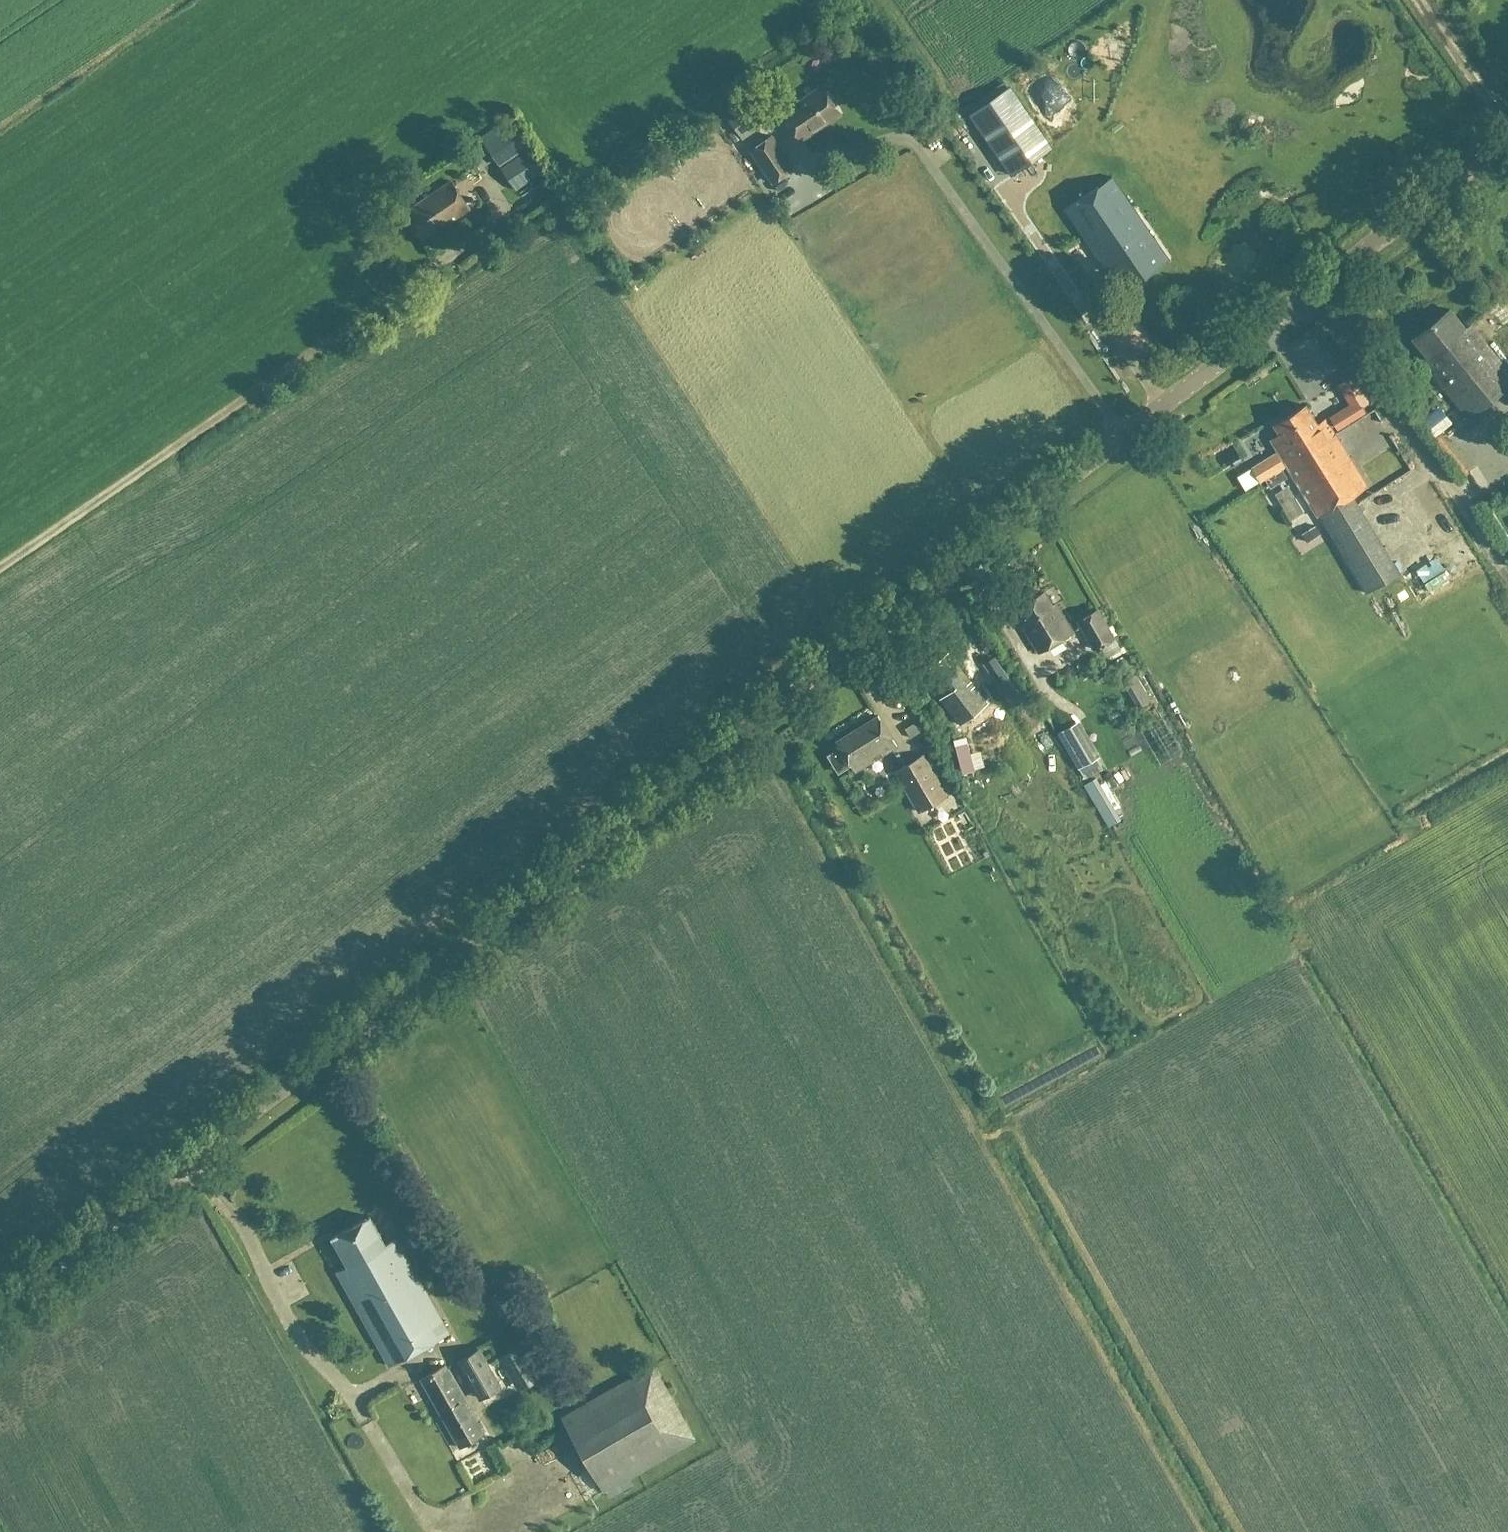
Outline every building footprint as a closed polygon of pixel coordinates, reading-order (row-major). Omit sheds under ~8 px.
[(1011,176),(1052,148),(1010,87),(969,115),(1011,176)] [(799,141),(839,114),(821,88),(781,115),(799,141)] [(726,116),(742,140),(759,128),(756,125),(766,118),(768,122),(776,117),(760,93),(726,116)] [(512,129),(485,147),(500,168),(511,161),(526,151),(512,129)] [(773,183),(793,170),(770,137),(750,150),(773,183)] [(527,151),(500,169),(515,191),(541,174),(530,156),(527,151)] [(483,160),(472,165),(478,181),(490,176),(483,160)] [(1126,289),(1168,260),(1111,178),(1064,210),(1108,273),(1113,270),(1126,289)] [(422,242),(469,211),(450,183),(403,214),(422,242)] [(1507,387),(1507,371),(1468,320),(1462,325),(1451,311),(1413,341),(1428,360),(1423,363),(1468,419),(1507,387)] [(1507,344),(1507,319),(1498,324),(1507,344)] [(1352,405),(1331,418),(1339,430),(1365,413),(1361,407),(1367,404),(1351,377),(1338,384),(1352,405)] [(1367,593),(1399,573),(1352,497),(1367,488),(1326,422),(1318,427),(1306,407),(1275,427),(1281,436),(1273,441),(1367,593)] [(1290,520),(1306,517),(1302,498),(1287,501),(1290,520)] [(1474,529),(1404,570),(1418,594),(1488,553),(1474,529)] [(1039,654),(1072,634),(1055,605),(1052,607),(1044,593),(1017,609),(1030,631),(1026,633),(1039,654)] [(1095,653),(1115,639),(1097,610),(1076,622),(1095,653)] [(968,702),(978,694),(968,681),(948,654),(925,672),(946,698),(958,689),(968,702)] [(985,666),(1011,704),(1023,696),(996,658),(985,666)] [(1126,681),(1137,700),(1141,707),(1151,701),(1136,675),(1126,681)] [(854,773),(897,748),(879,717),(836,743),(854,773)] [(1096,759),(1100,757),(1079,720),(1057,734),(1085,780),(1102,769),(1096,759)] [(902,767),(895,771),(908,793),(919,813),(947,797),(923,755),(902,767)] [(389,1368),(448,1336),(396,1242),(385,1248),(370,1219),(332,1240),(348,1268),(337,1274),(389,1368)] [(459,1362),(479,1400),(500,1389),(480,1351),(459,1362)] [(512,1381),(526,1374),(513,1351),(500,1359),(512,1381)] [(420,1381),(459,1449),(484,1436),(444,1367),(420,1381)] [(603,1493),(694,1441),(652,1367),(561,1419),(603,1493)]
